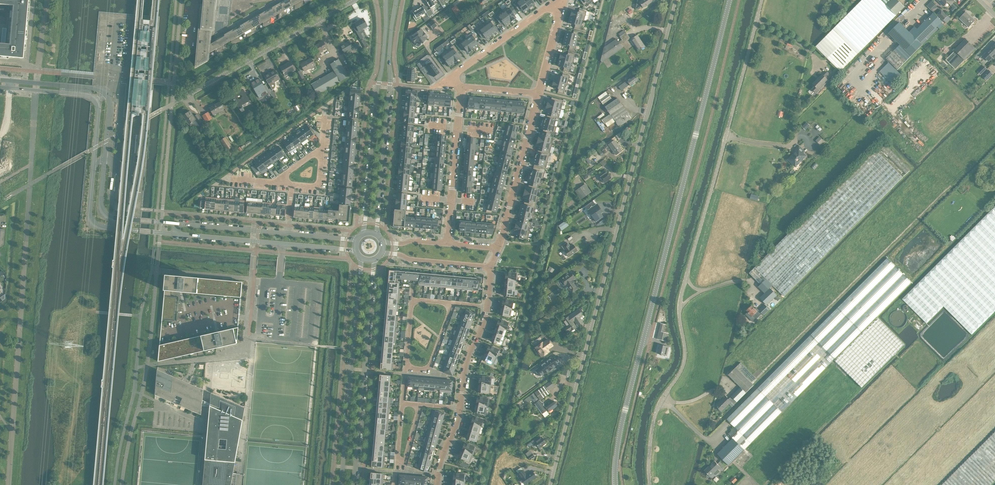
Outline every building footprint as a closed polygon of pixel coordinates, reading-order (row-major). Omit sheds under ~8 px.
[(7,58),(21,59),(22,50),(22,49),(24,49),(29,0),(0,0),(0,3),(14,4),(10,47),(0,46),(0,57),(7,58)] [(231,0),(204,0),(204,6),(201,6),(196,66),(207,59),(208,54),(212,52),(213,43),(209,45),(209,37),(229,26),(231,0)] [(292,0),(288,0),(284,2),(283,17),(287,14),(287,9),(291,7),(292,0)] [(299,0),(292,0),(291,7),(295,4),(294,10),(298,8),(299,0)] [(514,3),(519,11),(522,9),(524,12),(529,8),(523,0),(517,0),(516,1),(514,3)] [(529,8),(534,5),(531,0),(523,0),(529,8)] [(635,8),(636,10),(641,6),(643,8),(645,6),(645,7),(649,4),(653,1),(652,0),(642,0),(637,0),(635,8)] [(874,38),(880,31),(883,29),(885,27),(886,25),(904,7),(898,0),(862,0),(850,12),(816,47),(840,71),(874,38)] [(926,6),(931,10),(936,5),(932,1),(926,6)] [(283,17),(284,2),(280,4),(280,2),(276,5),(275,16),(279,13),(278,19),(283,17)] [(502,10),(503,12),(510,22),(511,22),(515,19),(515,18),(514,15),(516,14),(510,4),(502,10)] [(275,16),(276,5),(272,7),(272,9),(268,11),(267,26),(271,23),(271,18),(275,16)] [(423,7),(413,13),(415,16),(413,17),(416,21),(420,18),(419,17),(426,13),(426,12),(423,7)] [(454,7),(452,9),(457,16),(461,13),(460,11),(458,12),(454,7)] [(578,13),(572,11),(570,17),(583,20),(584,21),(586,11),(579,9),(578,13)] [(937,14),(943,20),(948,16),(942,10),(937,14)] [(267,26),(268,11),(264,13),(265,11),(260,14),(259,25),(263,22),(263,28),(267,26)] [(510,22),(503,12),(496,18),(501,25),(503,23),(505,25),(510,22)] [(969,27),(975,21),(966,12),(960,19),(969,27)] [(920,43),(943,21),(934,13),(917,29),(919,31),(914,36),(900,23),(889,33),(900,45),(886,59),(897,70),(911,56),(922,45),(920,43)] [(259,25),(260,14),(256,16),(256,18),(252,20),(251,35),(255,32),(255,27),(259,25)] [(580,29),(583,20),(570,17),(568,23),(575,25),(574,28),(580,29)] [(362,19),(354,23),(355,24),(358,29),(356,31),(361,39),(363,38),(361,33),(364,32),(364,31),(363,29),(367,27),(364,23),(365,21),(363,19),(362,19)] [(251,35),(252,20),(249,22),(249,20),(244,23),(243,34),(247,31),(247,37),(251,35)] [(492,20),(485,25),(492,35),(497,32),(493,26),(495,24),(492,20)] [(243,34),(244,23),(240,25),(240,27),(236,29),(235,44),(239,41),(240,36),(243,34)] [(492,35),(485,25),(483,23),(475,29),(482,38),(485,36),(487,39),(492,35)] [(235,44),(236,29),(233,31),(233,29),(229,32),(228,43),(231,40),(231,46),(235,44)] [(425,39),(427,37),(421,29),(413,35),(415,38),(413,39),(418,46),(421,44),(421,45),(422,44),(423,43),(422,42),(425,39)] [(604,47),(601,61),(602,63),(623,48),(620,45),(623,42),(624,43),(630,38),(626,32),(625,33),(624,30),(618,34),(620,36),(619,37),(622,40),(619,42),(616,39),(604,47)] [(576,41),(578,32),(573,31),(573,34),(566,32),(564,38),(576,41)] [(228,43),(229,32),(226,33),(224,34),(224,36),(220,38),(219,53),(223,50),(224,45),(228,43)] [(474,33),(466,39),(473,49),(478,45),(474,39),(477,37),(474,33)] [(645,47),(637,35),(630,40),(638,51),(645,47)] [(219,53),(220,38),(213,43),(212,52),(216,49),(215,55),(219,53)] [(575,51),(577,42),(576,41),(564,38),(563,44),(569,46),(569,49),(575,51)] [(473,49),(466,39),(458,44),(461,49),(464,47),(468,52),(469,52),(473,49)] [(964,60),(976,49),(965,39),(954,50),(955,50),(946,60),(955,69),(964,60)] [(318,53),(327,48),(323,41),(314,46),(316,49),(312,52),(316,59),(320,57),(318,53)] [(361,47),(358,42),(352,46),(349,41),(341,46),(345,53),(353,48),(354,51),(361,47)] [(983,56),(989,62),(992,58),(994,60),(994,58),(994,43),(986,52),(983,56)] [(454,45),(446,50),(455,62),(459,59),(460,58),(455,53),(458,51),(454,45)] [(455,62),(446,50),(441,54),(449,66),(455,62)] [(567,55),(560,54),(559,60),(572,63),(573,63),(575,54),(568,52),(567,55)] [(315,65),(311,58),(301,64),(305,71),(315,65)] [(318,95),(349,77),(339,59),(330,64),(334,71),(312,84),(313,87),(311,88),(314,93),(316,92),(318,95)] [(426,65),(423,67),(427,73),(429,71),(434,77),(439,73),(440,73),(429,59),(425,62),(426,65)] [(569,72),(572,63),(559,60),(557,66),(564,67),(563,71),(569,72)] [(295,70),(290,61),(280,67),(285,76),(295,70)] [(357,70),(352,62),(345,66),(351,74),(357,70)] [(280,79),(275,70),(264,76),(272,89),(273,89),(273,88),(274,87),(274,86),(274,85),(274,84),(274,83),(273,83),(280,79)] [(408,70),(407,81),(414,82),(415,78),(417,79),(417,74),(415,74),(415,70),(408,70)] [(988,70),(982,76),(987,80),(992,74),(988,70)] [(829,81),(833,77),(828,72),(824,76),(822,74),(813,84),(815,86),(813,89),(816,93),(820,90),(819,89),(828,80),(829,81)] [(561,77),(555,75),(553,81),(566,84),(567,85),(570,76),(562,74),(561,77)] [(630,86),(638,80),(635,75),(619,87),(621,90),(629,85),(630,86)] [(258,80),(251,84),(257,94),(259,97),(259,98),(260,98),(262,97),(268,93),(269,95),(271,94),(266,84),(263,86),(259,79),(258,79),(258,80)] [(564,94),(566,84),(553,81),(552,87),(558,89),(557,92),(564,94)] [(349,90),(349,95),(360,96),(360,91),(360,87),(353,87),(352,90),(349,90)] [(233,99),(232,99),(239,109),(243,107),(242,105),(250,101),(244,90),(230,96),(231,98),(232,97),(233,99)] [(606,92),(598,97),(600,100),(603,104),(611,98),(608,94),(606,92)] [(445,95),(444,107),(450,108),(450,106),(452,106),(453,100),(451,100),(451,96),(445,95)] [(548,102),(547,106),(561,109),(563,100),(552,97),(551,100),(549,100),(548,102)] [(473,110),(475,98),(469,98),(469,101),(466,101),(466,108),(468,108),(468,109),(473,110)] [(631,118),(617,98),(605,107),(610,114),(602,119),(605,123),(606,123),(609,126),(615,122),(619,127),(631,118)] [(224,109),(220,102),(209,108),(213,115),(220,111),(221,113),(224,111),(223,110),(224,109)] [(547,106),(546,109),(547,109),(546,111),(548,112),(547,115),(554,117),(559,118),(559,117),(562,118),(564,110),(561,109),(547,106)] [(203,123),(197,114),(193,117),(189,112),(183,116),(189,125),(196,120),(200,125),(203,123)] [(212,119),(208,112),(202,115),(206,122),(212,119)] [(543,120),(542,123),(554,126),(555,120),(554,120),(554,117),(547,115),(546,118),(544,117),(544,119),(544,120),(543,120)] [(810,125),(807,122),(802,127),(806,130),(810,125)] [(542,123),(541,126),(542,127),(542,128),(541,129),(543,129),(542,132),(550,134),(551,131),(555,132),(557,126),(554,126),(542,123)] [(518,128),(514,127),(515,124),(509,124),(508,125),(507,125),(505,130),(507,131),(516,133),(518,128)] [(307,139),(315,133),(311,127),(309,128),(307,126),(301,130),(307,139)] [(301,143),(307,139),(301,130),(295,134),(301,143)] [(539,137),(538,140),(552,144),(553,138),(549,137),(550,134),(542,132),(542,135),(540,135),(539,137)] [(295,147),(301,143),(295,134),(289,138),(295,147)] [(514,144),(515,138),(506,136),(504,135),(502,141),(514,144)] [(188,136),(183,140),(186,144),(189,148),(193,144),(190,140),(192,139),(190,136),(188,137),(188,136)] [(225,137),(220,141),(228,154),(232,151),(231,149),(233,148),(225,137)] [(816,141),(820,145),(824,141),(820,137),(816,141)] [(288,153),(295,147),(289,138),(283,143),(285,145),(283,146),(288,153)] [(538,140),(537,144),(537,146),(539,147),(538,150),(550,153),(552,144),(538,140)] [(622,151),(614,140),(608,145),(616,155),(622,151)] [(512,149),(514,144),(502,141),(501,146),(512,149)] [(186,144),(181,147),(187,155),(191,152),(189,148),(186,144)] [(610,149),(606,144),(600,148),(601,149),(598,151),(600,154),(602,157),(605,155),(604,154),(610,149)] [(795,167),(806,156),(802,152),(804,150),(799,145),(795,149),(795,152),(793,155),(792,155),(790,157),(790,158),(788,159),(795,167)] [(278,146),(272,150),(278,159),(280,161),(286,157),(285,155),(278,146)] [(511,154),(512,149),(501,146),(500,151),(511,154)] [(875,149),(755,267),(773,285),(784,296),(903,177),(878,152),(875,149)] [(272,150),(266,155),(273,164),(278,159),(272,150)] [(534,154),(533,158),(547,161),(549,156),(550,157),(551,153),(550,153),(538,150),(537,153),(535,152),(535,154),(535,155),(534,154)] [(510,159),(511,154),(500,151),(498,156),(510,159)] [(266,155),(260,159),(267,168),(273,164),(266,155)] [(508,164),(510,159),(498,156),(497,162),(498,162),(508,164)] [(533,158),(532,161),(533,161),(533,162),(532,164),(534,164),(533,167),(541,169),(545,170),(547,161),(533,158)] [(255,164),(251,167),(257,175),(261,172),(267,168),(260,159),(254,163),(255,164)] [(198,162),(193,166),(199,174),(204,170),(198,162)] [(193,166),(188,169),(194,177),(199,174),(193,166)] [(506,175),(507,170),(497,167),(496,167),(494,172),(506,175)] [(530,172),(529,175),(539,178),(543,179),(544,173),(545,170),(541,169),(533,167),(533,170),(531,170),(530,171),(530,172)] [(504,180),(506,175),(494,172),(493,177),(504,180)] [(611,178),(607,172),(599,177),(604,183),(611,178)] [(180,181),(178,183),(181,188),(184,186),(184,187),(190,183),(184,174),(178,178),(180,181)] [(529,175),(528,179),(528,180),(528,181),(530,182),(529,184),(536,186),(539,178),(529,175)] [(503,185),(504,180),(493,177),(492,182),(503,185)] [(501,191),(503,185),(492,182),(490,188),(501,191)] [(525,189),(524,192),(535,195),(538,187),(536,186),(529,184),(528,188),(526,187),(526,189),(525,189)] [(591,192),(585,184),(575,191),(581,199),(591,192)] [(500,196),(501,191),(490,188),(489,193),(490,193),(500,196)] [(524,192),(523,196),(524,196),(523,199),(525,199),(524,202),(536,205),(538,196),(535,195),(524,192)] [(201,198),(200,207),(205,208),(205,209),(210,210),(211,198),(206,197),(206,199),(201,198)] [(520,207),(519,210),(531,213),(534,214),(535,208),(537,209),(538,205),(536,205),(524,202),(523,205),(522,205),(521,206),(521,207),(520,207)] [(496,212),(497,206),(487,204),(486,209),(486,212),(492,213),(492,211),(496,212)] [(600,213),(602,212),(597,204),(589,210),(594,217),(593,218),(596,221),(603,217),(600,213)] [(329,210),(328,219),(338,220),(338,221),(349,222),(351,206),(339,205),(339,211),(334,210),(329,210)] [(972,335),(982,325),(993,314),(994,312),(994,210),(993,208),(991,210),(980,222),(969,233),(904,298),(902,299),(917,314),(925,321),(927,324),(944,307),(972,335)] [(394,215),(393,226),(394,226),(398,227),(404,227),(404,226),(410,227),(414,227),(415,216),(413,216),(413,218),(410,217),(405,217),(406,211),(396,210),(394,209),(394,210),(394,214),(394,215)] [(519,210),(519,213),(519,214),(519,215),(519,216),(521,216),(520,219),(527,221),(528,218),(529,219),(531,213),(519,210)] [(432,218),(431,229),(437,229),(437,226),(441,226),(442,220),(432,219),(432,218)] [(516,224),(515,227),(529,231),(532,222),(527,221),(520,219),(519,222),(517,222),(517,224),(516,224)] [(495,231),(497,225),(493,225),(493,223),(488,222),(487,233),(492,234),(492,231),(495,231)] [(515,227),(514,231),(515,231),(514,233),(516,234),(515,237),(523,239),(527,239),(529,231),(515,227)] [(577,251),(573,244),(570,247),(567,242),(562,246),(565,250),(564,251),(568,257),(577,251)] [(834,360),(877,317),(911,282),(887,258),(727,419),(735,427),(728,434),(733,438),(745,450),(832,362),(834,360)] [(755,267),(749,273),(761,284),(759,287),(765,293),(760,298),(767,305),(777,295),(770,288),(773,285),(755,267)] [(577,289),(572,281),(575,278),(571,272),(569,274),(568,273),(565,275),(566,276),(563,278),(563,277),(562,278),(561,279),(564,284),(562,286),(566,290),(569,288),(572,293),(577,289)] [(517,282),(517,274),(506,273),(505,280),(515,281),(517,282)] [(241,296),(242,282),(185,277),(185,276),(182,276),(180,276),(166,275),(165,279),(167,279),(166,286),(165,286),(164,290),(165,291),(164,295),(171,296),(172,291),(178,292),(178,291),(184,291),(184,292),(186,292),(190,293),(195,293),(195,292),(241,296)] [(514,289),(515,281),(505,280),(504,288),(514,289)] [(513,296),(514,289),(504,288),(504,295),(513,296)] [(174,318),(176,297),(164,295),(162,320),(174,321),(174,318)] [(511,309),(513,302),(503,300),(501,307),(511,309)] [(764,315),(770,309),(765,304),(759,310),(757,308),(755,309),(752,306),(749,308),(748,308),(747,309),(747,310),(752,316),(753,315),(756,319),(762,314),(764,315)] [(509,317),(511,309),(501,307),(500,315),(509,317)] [(574,321),(579,317),(583,315),(579,309),(563,320),(563,321),(560,323),(566,332),(570,330),(571,331),(576,327),(572,322),(574,321)] [(473,319),(475,314),(472,313),(472,311),(469,310),(469,312),(464,310),(462,315),(473,319)] [(471,324),(472,319),(473,319),(462,315),(460,320),(463,321),(471,324)] [(546,316),(539,321),(543,327),(550,322),(546,316)] [(841,367),(862,388),(905,345),(877,317),(834,360),(841,367)] [(505,330),(508,323),(499,319),(496,327),(505,330)] [(668,333),(664,332),(665,324),(660,323),(659,331),(657,339),(666,341),(668,333)] [(467,334),(469,330),(469,329),(461,326),(458,325),(456,330),(460,331),(467,334)] [(223,346),(237,343),(238,327),(220,331),(220,332),(215,334),(214,333),(212,333),(210,334),(208,334),(203,335),(204,337),(170,345),(169,343),(160,345),(158,356),(158,361),(161,361),(163,360),(163,359),(175,356),(175,355),(178,354),(179,356),(183,355),(183,353),(186,353),(186,354),(190,353),(190,352),(193,351),(193,352),(197,351),(197,350),(200,349),(201,351),(207,349),(207,350),(216,348),(217,348),(218,348),(224,347),(223,346)] [(503,337),(505,330),(496,327),(494,334),(503,337)] [(502,345),(505,338),(503,337),(494,334),(491,341),(502,345)] [(463,344),(465,340),(465,339),(458,337),(454,335),(453,340),(463,344)] [(461,349),(463,345),(463,344),(453,340),(451,346),(454,347),(461,349)] [(547,349),(552,345),(548,340),(543,344),(542,343),(535,347),(542,357),(549,352),(547,349)] [(496,358),(500,351),(489,345),(486,352),(496,358)] [(666,356),(669,347),(659,345),(657,353),(666,356)] [(458,359),(459,355),(460,354),(452,352),(449,351),(447,356),(450,357),(458,359)] [(493,365),(496,358),(486,352),(482,359),(493,365)] [(552,368),(556,365),(555,364),(560,360),(557,355),(552,359),(551,358),(540,366),(536,369),(537,370),(536,370),(539,375),(544,372),(545,373),(549,370),(552,368)] [(832,362),(839,369),(841,367),(834,360),(832,362)] [(454,370),(456,365),(456,364),(448,362),(445,361),(443,366),(454,370)] [(754,385),(753,384),(757,379),(741,363),(729,375),(736,382),(741,387),(746,393),(754,385)] [(452,375),(454,370),(443,366),(441,371),(452,375)] [(183,381),(157,370),(155,395),(173,402),(176,395),(179,397),(182,398),(179,405),(201,414),(203,389),(189,383),(188,386),(181,384),(183,381)] [(490,385),(491,378),(479,376),(479,384),(490,385)] [(540,400),(549,393),(547,390),(554,385),(552,381),(525,399),(528,403),(532,400),(533,402),(534,402),(535,403),(535,404),(542,414),(546,411),(545,410),(547,409),(549,412),(557,406),(553,401),(545,407),(543,405),(544,404),(542,402),(541,402),(540,400)] [(490,393),(490,385),(479,384),(478,392),(490,393)] [(746,393),(741,387),(731,396),(732,396),(729,399),(725,396),(722,399),(716,405),(722,411),(729,404),(732,407),(746,393)] [(245,408),(211,393),(208,422),(207,434),(207,437),(205,456),(203,484),(236,484),(237,474),(233,473),(235,462),(236,459),(236,457),(242,425),(245,408)] [(487,407),(489,399),(477,397),(476,404),(485,406),(487,407)] [(484,414),(485,406),(476,404),(474,412),(484,414)] [(442,419),(444,414),(441,413),(441,412),(438,411),(438,412),(433,411),(432,416),(442,419)] [(441,424),(442,419),(432,416),(430,421),(441,424)] [(480,427),(482,419),(473,416),(471,424),(480,427)] [(440,429),(441,425),(441,424),(430,421),(429,426),(440,429)] [(478,434),(480,427),(471,424),(468,431),(478,434)] [(438,435),(439,430),(440,429),(429,426),(427,432),(438,435)] [(476,441),(478,434),(468,431),(466,438),(476,441)] [(437,440),(438,435),(427,432),(426,437),(437,440)] [(942,484),(991,484),(994,481),(994,432),(942,484)] [(435,445),(437,440),(426,437),(424,442),(435,445)] [(546,443),(542,437),(536,441),(535,439),(527,445),(529,448),(535,443),(539,448),(546,443)] [(717,454),(729,465),(745,450),(733,438),(717,454)] [(434,450),(435,446),(435,445),(424,442),(423,447),(434,450)] [(473,455),(476,448),(465,443),(462,450),(473,455)] [(433,456),(434,451),(434,450),(423,447),(422,453),(433,456)] [(469,462),(473,455),(462,450),(458,457),(469,462)] [(530,460),(534,457),(532,453),(530,450),(525,454),(530,460)] [(431,461),(432,456),(433,456),(422,453),(420,458),(431,461)] [(430,466),(431,461),(420,458),(419,463),(430,466)] [(716,475),(720,471),(718,469),(721,467),(722,469),(724,466),(720,462),(718,464),(715,461),(704,471),(710,477),(714,474),(715,475),(716,475)] [(428,471),(429,467),(430,466),(419,463),(417,468),(428,471)] [(521,467),(516,470),(518,474),(520,476),(521,479),(525,484),(536,477),(532,471),(526,475),(525,473),(523,470),(521,467)] [(465,482),(465,474),(454,473),(453,481),(463,482),(465,482)]
